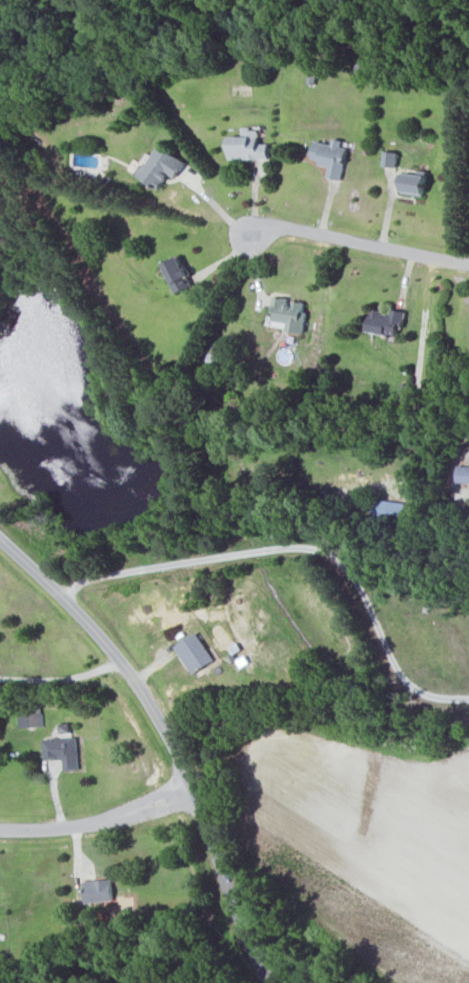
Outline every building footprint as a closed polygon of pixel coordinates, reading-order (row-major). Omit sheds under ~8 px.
[(229,135),(229,160),(268,160),(268,144),(259,144),(259,127),(242,128),(242,135),(229,135)] [(348,140),(333,137),(332,143),(315,140),(311,161),(329,164),(327,176),(341,179),(348,140)] [(170,174),(175,177),(186,161),(161,144),(139,175),(159,189),(170,174)] [(399,152),(384,150),(383,165),(397,166),(399,152)] [(428,170),(419,169),(419,173),(405,171),(402,193),(425,196),(428,170)] [(177,292),(192,286),(188,277),(189,276),(181,255),(164,261),(177,292)] [(272,328),(305,331),(306,310),(304,310),(304,302),(286,300),(286,297),(274,296),(272,328)] [(398,338),(406,311),(392,306),(390,313),(373,308),(367,329),(398,338)] [(458,465),(457,482),(468,482),(468,465),(458,465)] [(373,519),(404,520),(404,501),(373,500),(373,519)] [(191,673),(214,661),(199,632),(175,645),(191,673)] [(19,727),(43,726),(42,712),(19,714),(19,727)] [(75,769),(74,737),(44,738),(44,759),(64,759),(64,770),(75,769)] [(85,902),(113,901),(112,879),(84,880),(85,902)]
